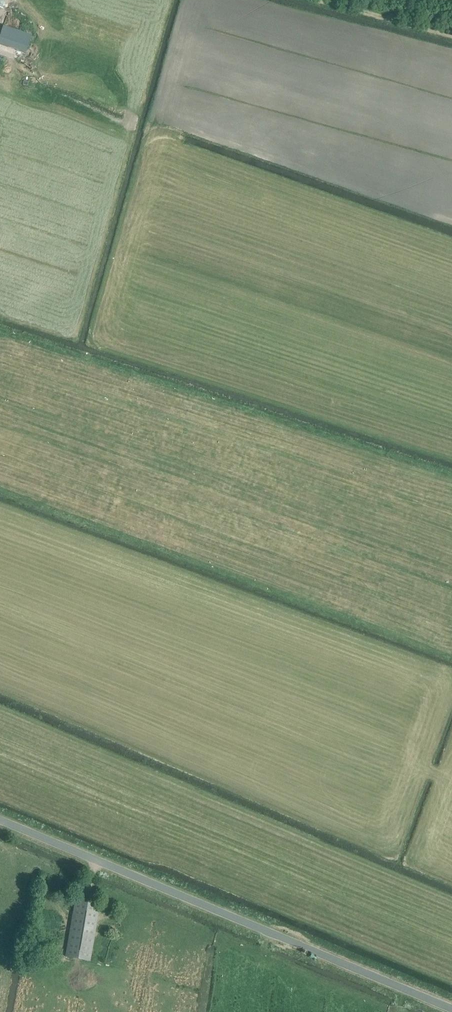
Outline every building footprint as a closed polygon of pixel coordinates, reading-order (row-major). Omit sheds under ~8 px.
[(32,35),(4,25),(0,36),(0,45),(26,53),(32,35)] [(90,960),(99,906),(75,902),(66,956),(90,960)]
